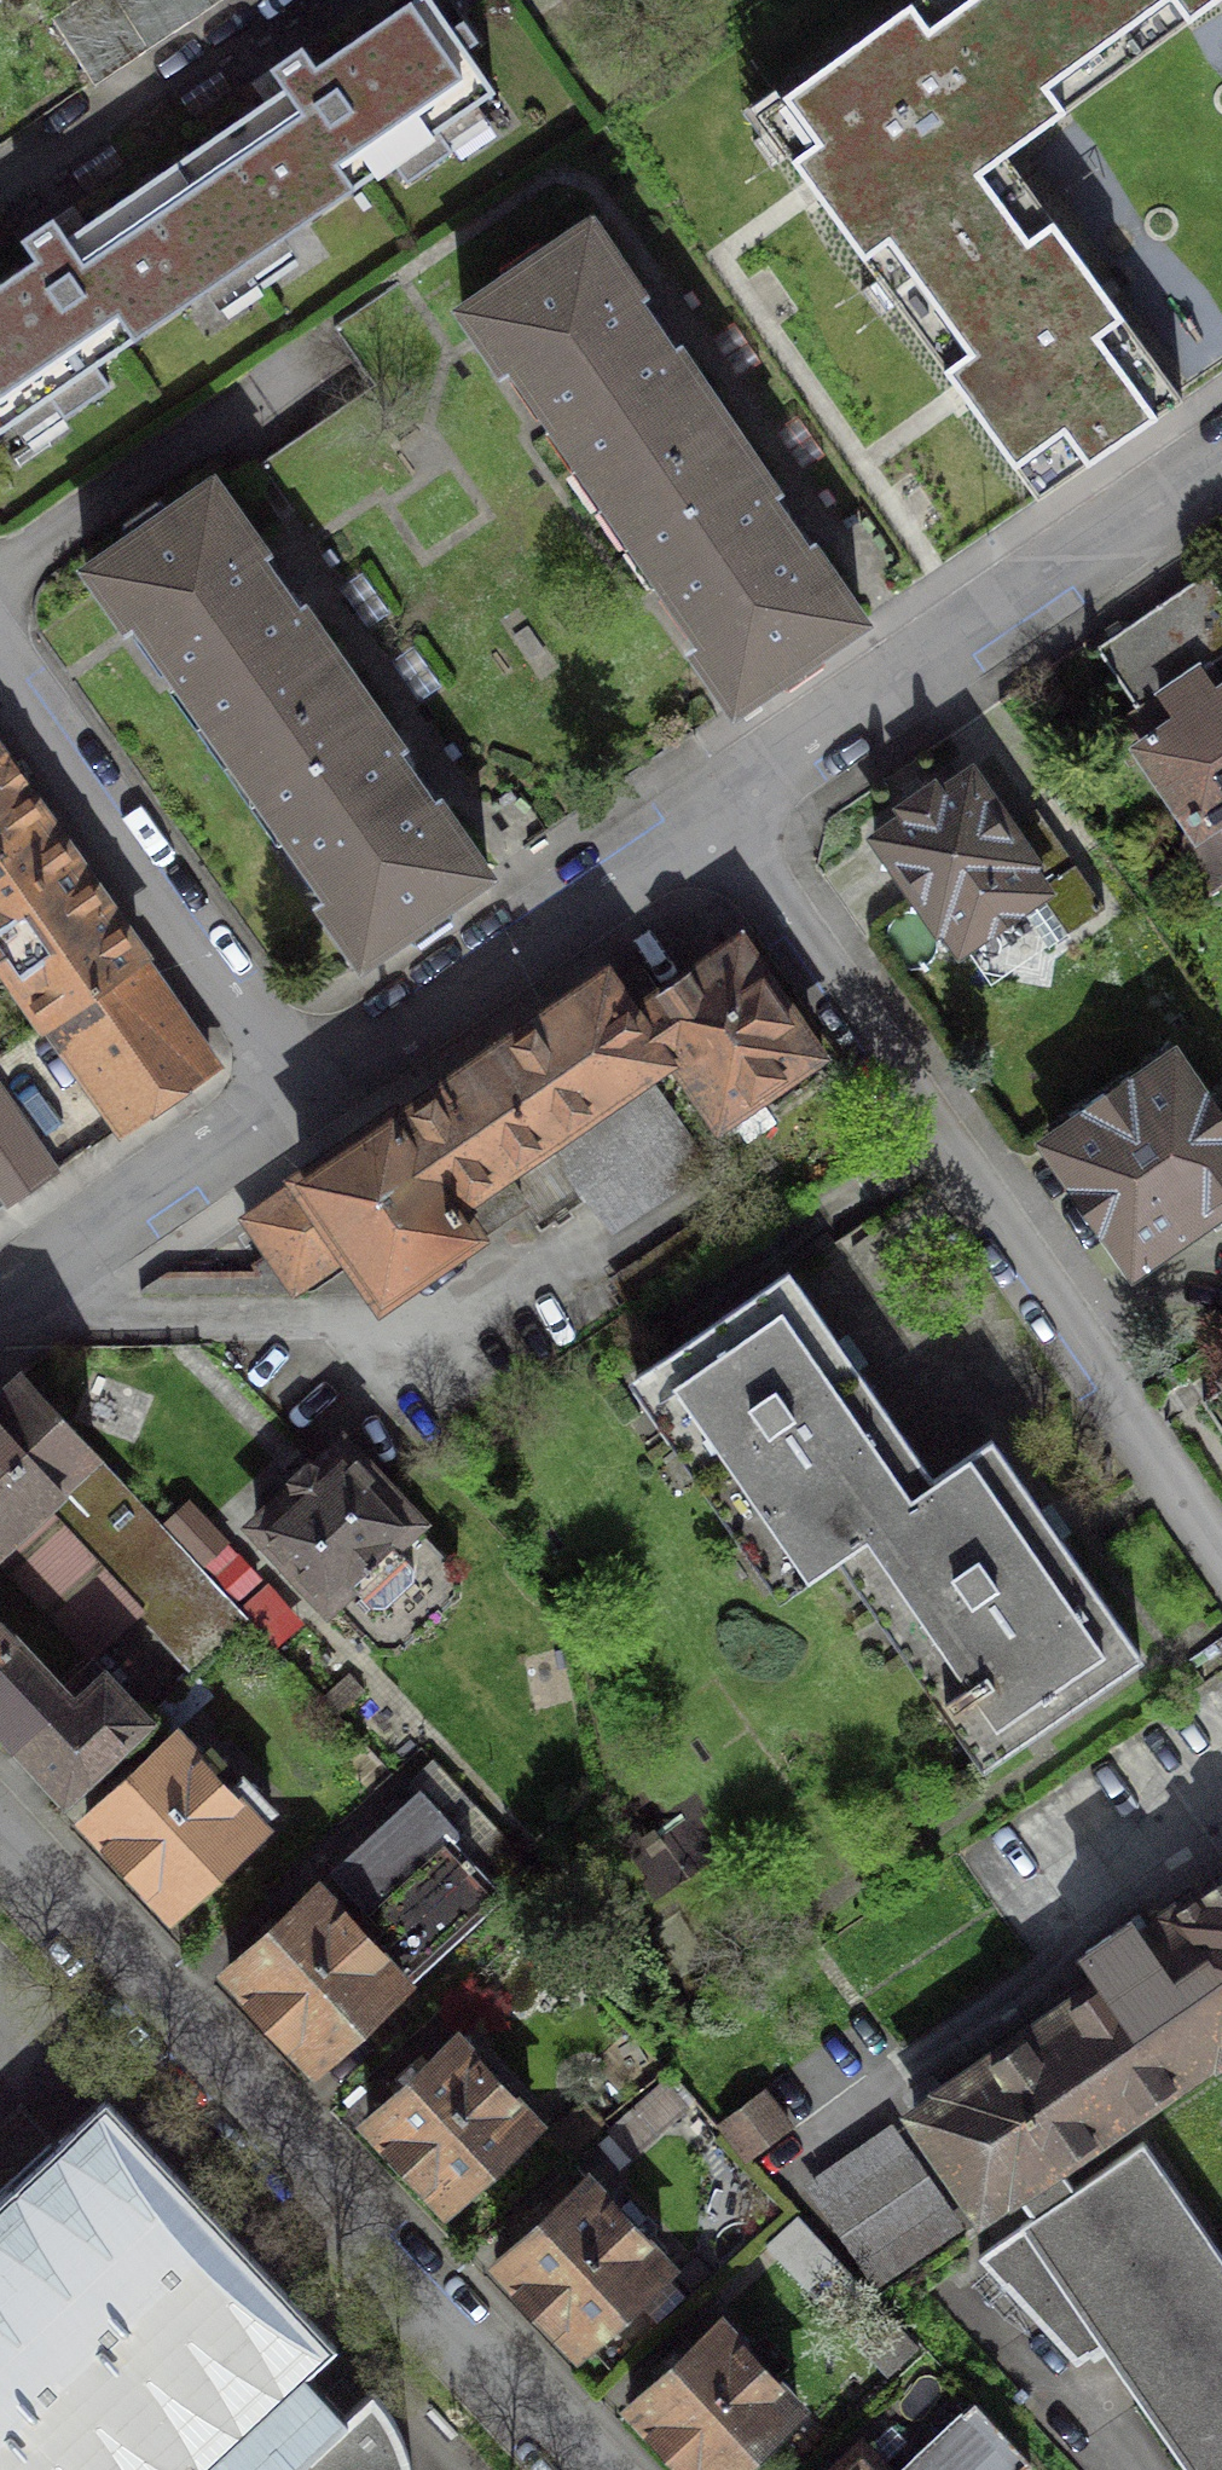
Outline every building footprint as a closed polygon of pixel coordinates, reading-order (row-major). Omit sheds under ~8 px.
[(55,20),(95,82),(216,0),(85,0),(55,20)] [(176,163),(244,262),(392,160),(407,181),(451,151),(437,131),(493,92),(464,49),(477,40),(464,22),(451,31),(429,0),(414,0),(315,67),(302,47),(272,68),(286,88),(176,163)] [(1106,0),(915,0),(758,114),(888,292),(1030,189),(1006,155),(1145,53),(1106,0)] [(1145,53),(1218,0),(1106,0),(1145,53)] [(176,163),(66,239),(51,218),(21,239),(35,260),(0,284),(0,431),(50,396),(64,416),(109,384),(96,365),(244,262),(176,163)] [(1030,189),(888,292),(1039,501),(1182,398),(1030,189)] [(513,358),(611,501),(724,423),(678,356),(672,360),(630,298),(637,294),(590,226),(465,311),(502,366),(513,358)] [(770,491),(724,423),(611,501),(708,643),(697,650),(734,705),(859,620),(812,552),(806,556),(764,494),(770,491)] [(236,756),(349,678),(301,609),(295,613),(253,554),(259,550),(212,482),(88,569),(127,623),(138,616),(236,756)] [(1096,647),(1138,709),(1111,727),(1132,757),(1144,750),(1198,830),(1221,814),(1221,695),(1219,696),(1201,670),(1221,656),(1221,595),(1206,572),(1096,647)] [(396,744),(349,678),(236,756),(334,897),(324,904),(363,961),(486,875),(439,807),(433,810),(390,748),(396,744)] [(46,826),(22,793),(29,789),(7,757),(0,762),(0,761),(0,858),(46,826)] [(907,813),(874,836),(884,851),(883,867),(895,867),(914,895),(912,909),(926,912),(938,929),(944,924),(961,948),(1022,906),(1050,946),(1105,908),(1036,809),(1010,827),(971,770),(939,792),(934,785),(902,807),(907,813)] [(46,826),(0,858),(0,953),(50,1023),(140,960),(46,826)] [(660,1000),(633,1019),(661,1059),(675,1049),(688,1069),(688,1087),(699,1100),(710,1101),(721,1116),(760,1089),(773,1108),(826,1072),(738,946),(695,975),(686,972),(659,991),(660,1000)] [(212,1064),(140,960),(50,1023),(122,1126),(212,1064)] [(391,1116),(243,1219),(293,1290),(350,1250),(382,1296),(517,1203),(532,1218),(576,1187),(608,1233),(700,1170),(635,1077),(661,1059),(633,1019),(605,978),(396,1122),(391,1116)] [(1168,1055),(1050,1136),(1079,1179),(1066,1188),(1096,1231),(1108,1223),(1138,1266),(1221,1208),(1221,1132),(1168,1055)] [(0,1108),(0,1186),(10,1201),(47,1176),(0,1108)] [(783,1588),(855,1538),(934,1484),(786,1273),(639,1376),(641,1380),(653,1371),(692,1427),(680,1435),(682,1438),(693,1430),(716,1463),(705,1471),(745,1529),(756,1521),(795,1576),(781,1585),(783,1588)] [(19,1373),(0,1391),(0,1726),(62,1794),(150,1714),(93,1655),(140,1612),(195,1671),(250,1618),(19,1373)] [(1203,1400),(1221,1429),(1221,1388),(1203,1400)] [(413,1520),(342,1443),(317,1466),(310,1459),(287,1480),(295,1488),(256,1524),(326,1600),(333,1594),(378,1642),(397,1642),(451,1592),(452,1573),(407,1525),(413,1520)] [(1138,1655),(992,1444),(934,1484),(855,1538),(896,1597),(885,1605),(886,1607),(897,1600),(920,1632),(907,1641),(953,1707),(966,1698),(998,1745),(985,1754),(987,1758),(1138,1655)] [(227,1789),(175,1734),(86,1819),(170,1907),(274,1809),(242,1775),(227,1789)] [(367,1939),(364,1942),(400,1979),(404,1984),(531,1866),(473,1805),(452,1825),(418,1789),(332,1869),(366,1904),(365,1913),(379,1928),(367,1939)] [(1055,2160),(1216,2049),(1219,2054),(1221,2051),(1221,1878),(1137,1937),(1127,1923),(1085,1953),(1104,1980),(913,2112),(981,2210),(1013,2188),(1055,2160)] [(319,1888),(230,1971),(313,2060),(400,1979),(364,1942),(367,1939),(319,1888)] [(456,2037),(367,2120),(446,2203),(535,2120),(456,2037)] [(788,2127),(764,2091),(722,2126),(748,2155),(788,2127)] [(411,2469),(405,2443),(395,2422),(373,2388),(345,2414),(304,2371),(337,2343),(106,2094),(0,2192),(0,2469),(412,2469),(411,2469)] [(1141,2141),(1074,2187),(1055,2160),(1013,2188),(1034,2215),(980,2253),(1075,2360),(1101,2343),(1189,2469),(1221,2469),(1221,2258),(1141,2141)] [(590,2179),(499,2263),(576,2346),(667,2262),(590,2179)] [(797,2215),(766,2243),(886,2375),(919,2344),(797,2215)] [(631,2404),(691,2469),(727,2469),(798,2405),(721,2321),(631,2404)] [(1030,2461),(973,2401),(899,2469),(1020,2469),(1030,2461)] [(860,2469),(889,2469),(861,2441),(830,2469),(859,2469),(860,2469)]
